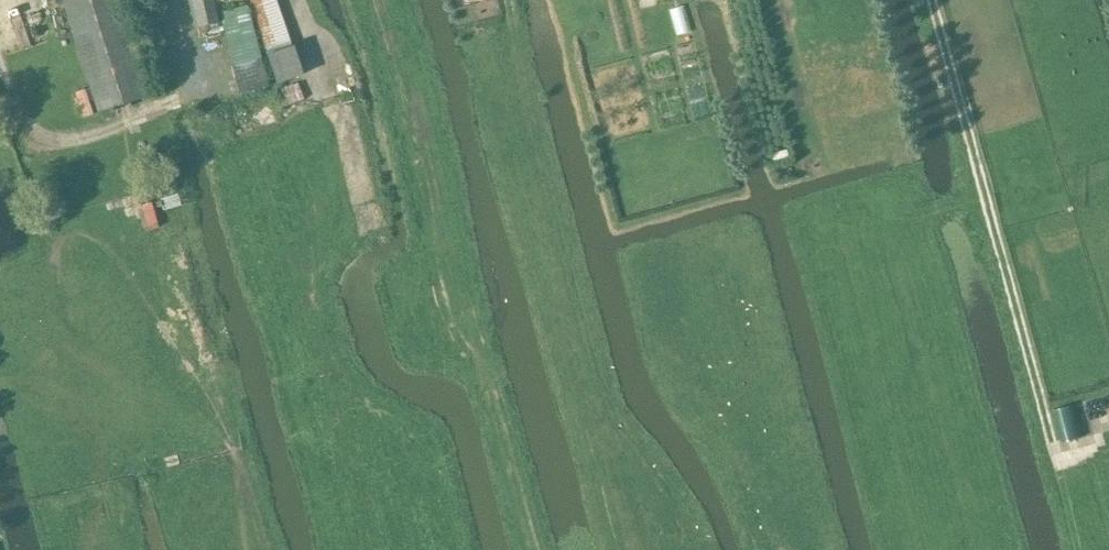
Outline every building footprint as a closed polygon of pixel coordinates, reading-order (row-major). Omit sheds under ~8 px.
[(79,48),(128,33),(118,0),(64,0),(79,48)] [(195,26),(221,20),(218,7),(247,0),(189,0),(195,26)] [(263,43),(277,84),(304,74),(294,45),(292,46),(276,0),(261,0),(249,4),(263,43)] [(247,4),(220,12),(234,64),(232,65),(240,98),(270,90),(247,4)] [(128,33),(79,48),(99,111),(148,96),(128,33)] [(280,107),(303,98),(297,82),(274,91),(280,107)]
